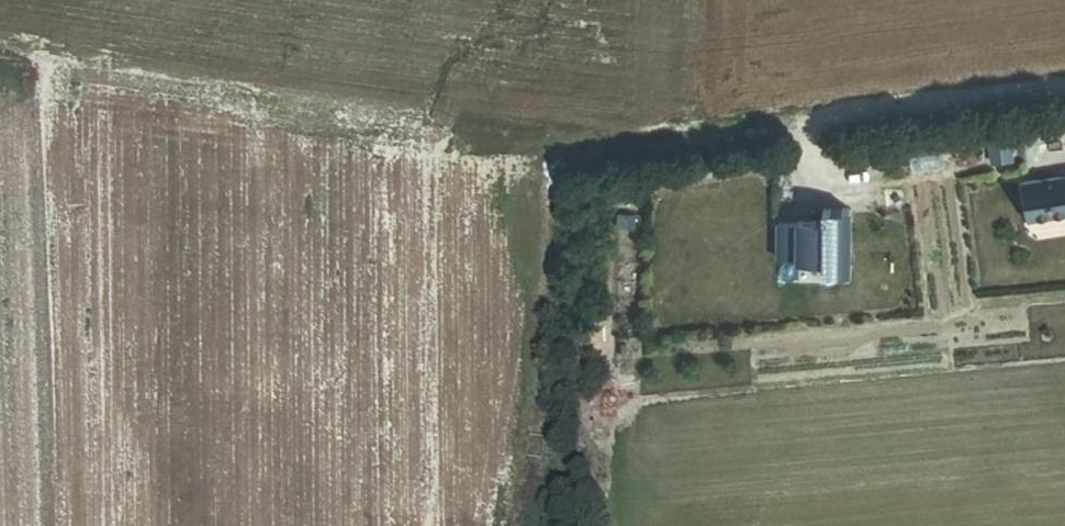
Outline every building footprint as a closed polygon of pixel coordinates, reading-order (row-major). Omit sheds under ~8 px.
[(1023,182),(1028,220),(1064,216),(1064,177),(1023,182)] [(855,275),(855,208),(827,208),(826,220),(797,219),(797,222),(777,222),(777,258),(797,258),(797,262),(826,262),(825,275),(855,275)]
